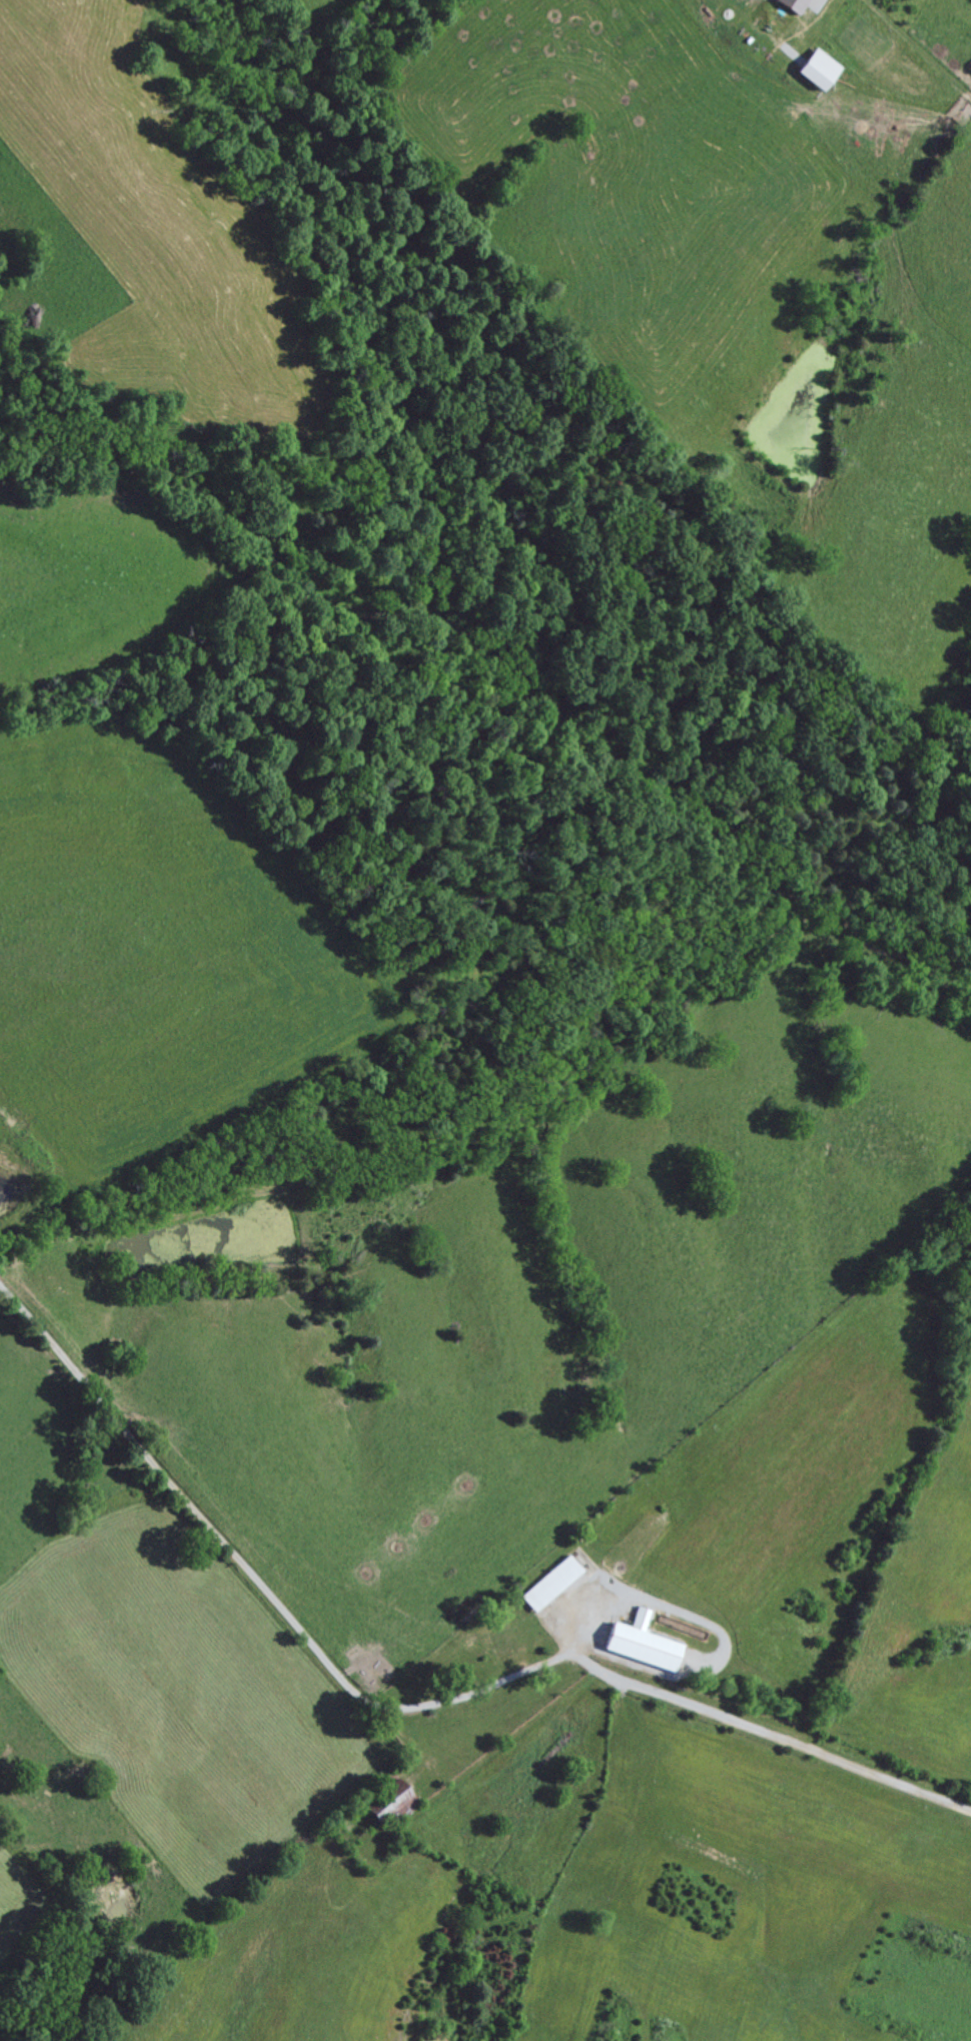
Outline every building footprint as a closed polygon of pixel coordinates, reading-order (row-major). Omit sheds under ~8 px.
[(532,1610),(582,1569),(567,1552),(518,1593),(532,1610)] [(680,1641),(642,1630),(648,1607),(635,1604),(629,1624),(611,1619),(602,1648),(672,1669),(680,1641)] [(362,1803),(377,1823),(395,1810),(399,1815),(417,1801),(398,1776),(362,1803)]
